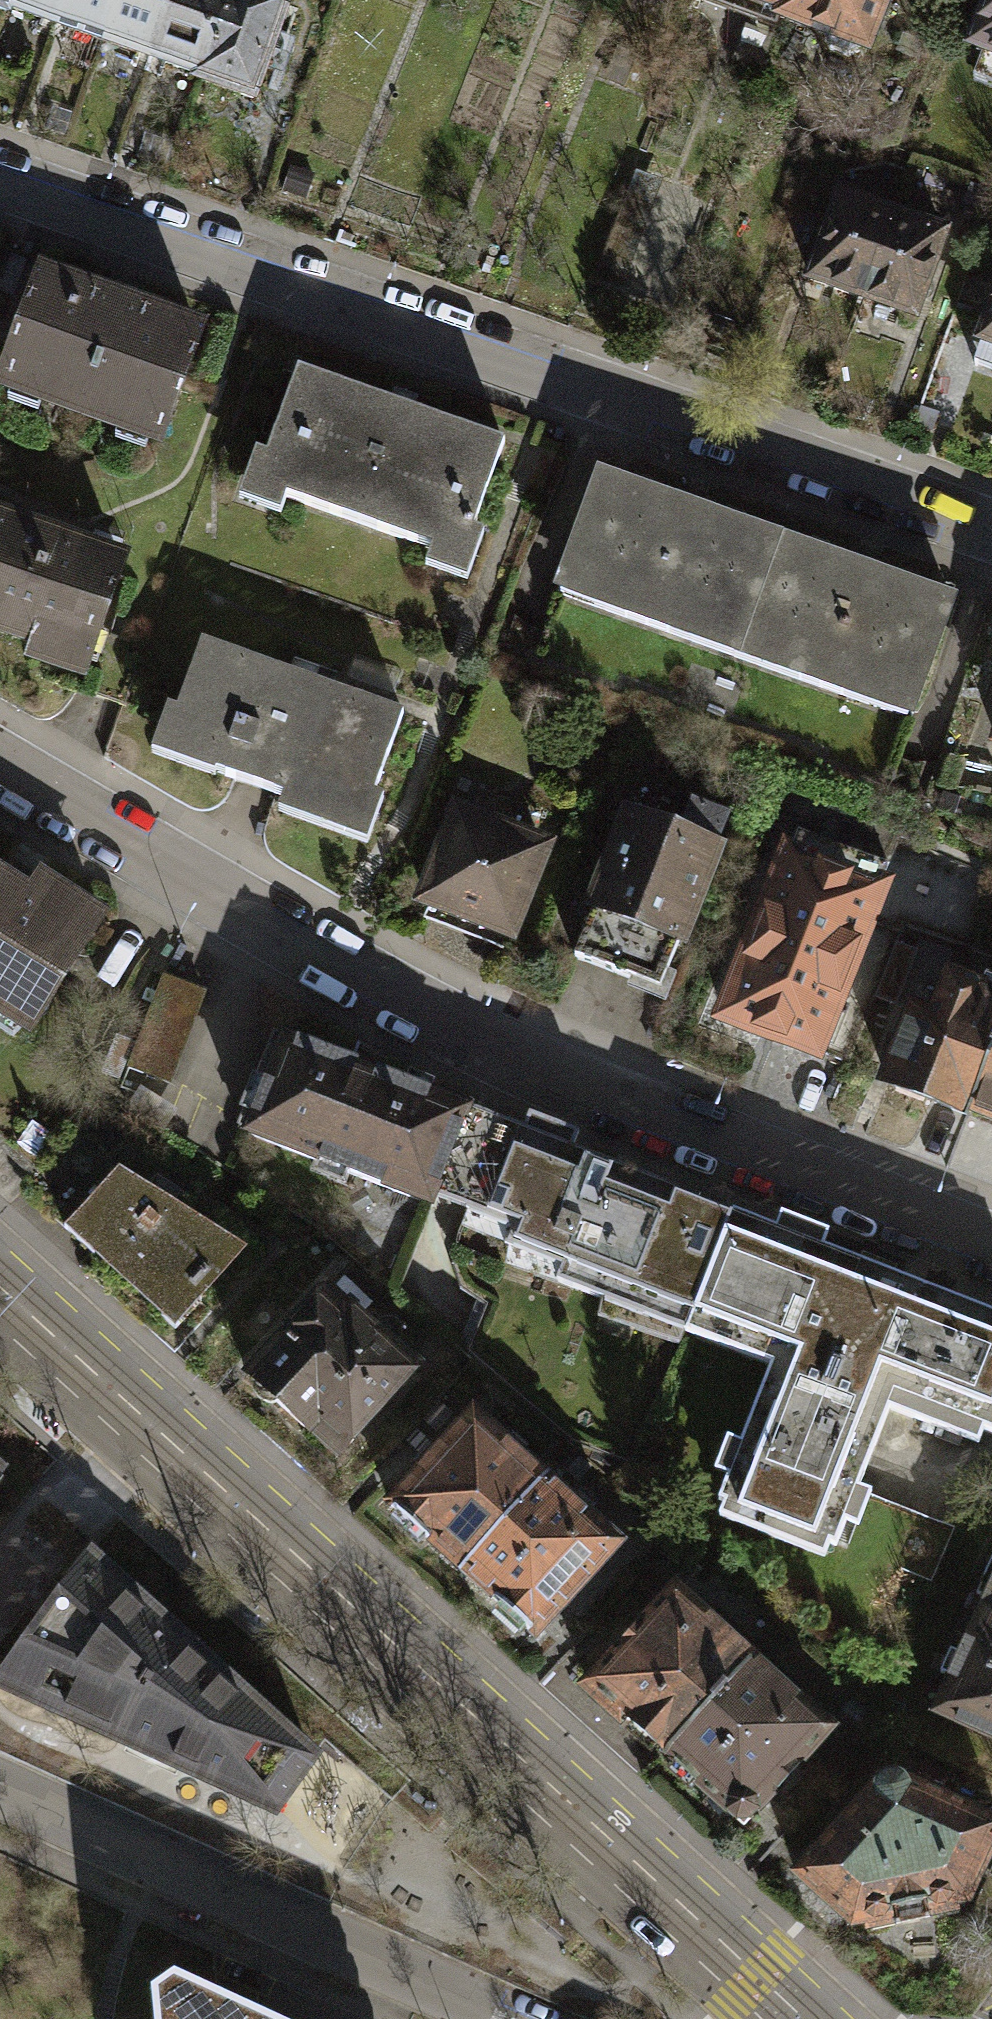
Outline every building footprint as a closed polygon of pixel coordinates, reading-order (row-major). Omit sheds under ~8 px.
[(10,0),(61,19),(68,0),(10,0)] [(61,19),(113,37),(126,0),(68,0),(61,19)] [(113,37),(165,55),(184,0),(126,0),(113,37)] [(165,55),(217,74),(243,0),(184,0),(165,55)] [(301,0),(243,0),(217,74),(268,92),(301,0)] [(700,7),(787,40),(802,0),(703,0),(700,7)] [(787,40),(875,72),(901,0),(802,0),(787,40)] [(968,67),(991,76),(991,3),(968,67)] [(650,233),(667,185),(642,176),(625,224),(650,233)] [(806,285),(864,305),(897,212),(839,191),(806,285)] [(954,233),(897,212),(864,305),(922,326),(954,233)] [(31,276),(0,365),(0,387),(151,440),(189,332),(31,276)] [(991,352),(991,307),(977,347),(991,352)] [(494,441),(288,369),(246,487),(452,559),(494,441)] [(554,577),(729,640),(766,537),(590,475),(554,577)] [(0,485),(0,611),(108,647),(146,533),(0,485)] [(942,600),(766,537),(729,640),(905,702),(942,600)] [(418,689),(213,619),(172,738),(377,808),(418,689)] [(568,816),(467,780),(429,886),(530,922),(568,816)] [(733,822),(643,786),(583,939),(673,974),(733,822)] [(907,859),(795,816),(724,1002),(836,1044),(907,859)] [(0,871),(0,1021),(40,1043),(112,918),(40,877),(33,889),(0,871)] [(987,1097),(991,1084),(991,968),(962,957),(919,1072),(987,1097)] [(153,976),(118,1067),(159,1083),(195,993),(153,976)] [(459,1106),(264,1032),(226,1133),(421,1207),(425,1197),(459,1106)] [(676,1328),(722,1209),(459,1106),(425,1197),(505,1229),(493,1260),(676,1328)] [(262,1231),(130,1150),(75,1218),(187,1316),(262,1231)] [(676,1328),(757,1360),(699,1507),(825,1555),(883,1407),(980,1444),(991,1413),(991,1313),(722,1209),(676,1328)] [(440,1353),(343,1269),(260,1364),(356,1448),(440,1353)] [(372,1500),(447,1568),(536,1471),(462,1403),(372,1500)] [(615,1542),(536,1471),(447,1568),(527,1641),(615,1542)] [(919,1707),(991,1737),(991,1530),(919,1707)] [(0,1674),(0,1682),(278,1810),(314,1760),(87,1554),(0,1674)] [(576,1684),(654,1754),(746,1651),(668,1582),(576,1684)] [(822,1720),(746,1651),(654,1754),(729,1822),(822,1720)] [(877,1767),(786,1868),(844,1928),(964,1907),(991,1834),(991,1817),(877,1767)] [(145,1985),(148,2018),(273,2018),(166,1970),(145,1985)]
